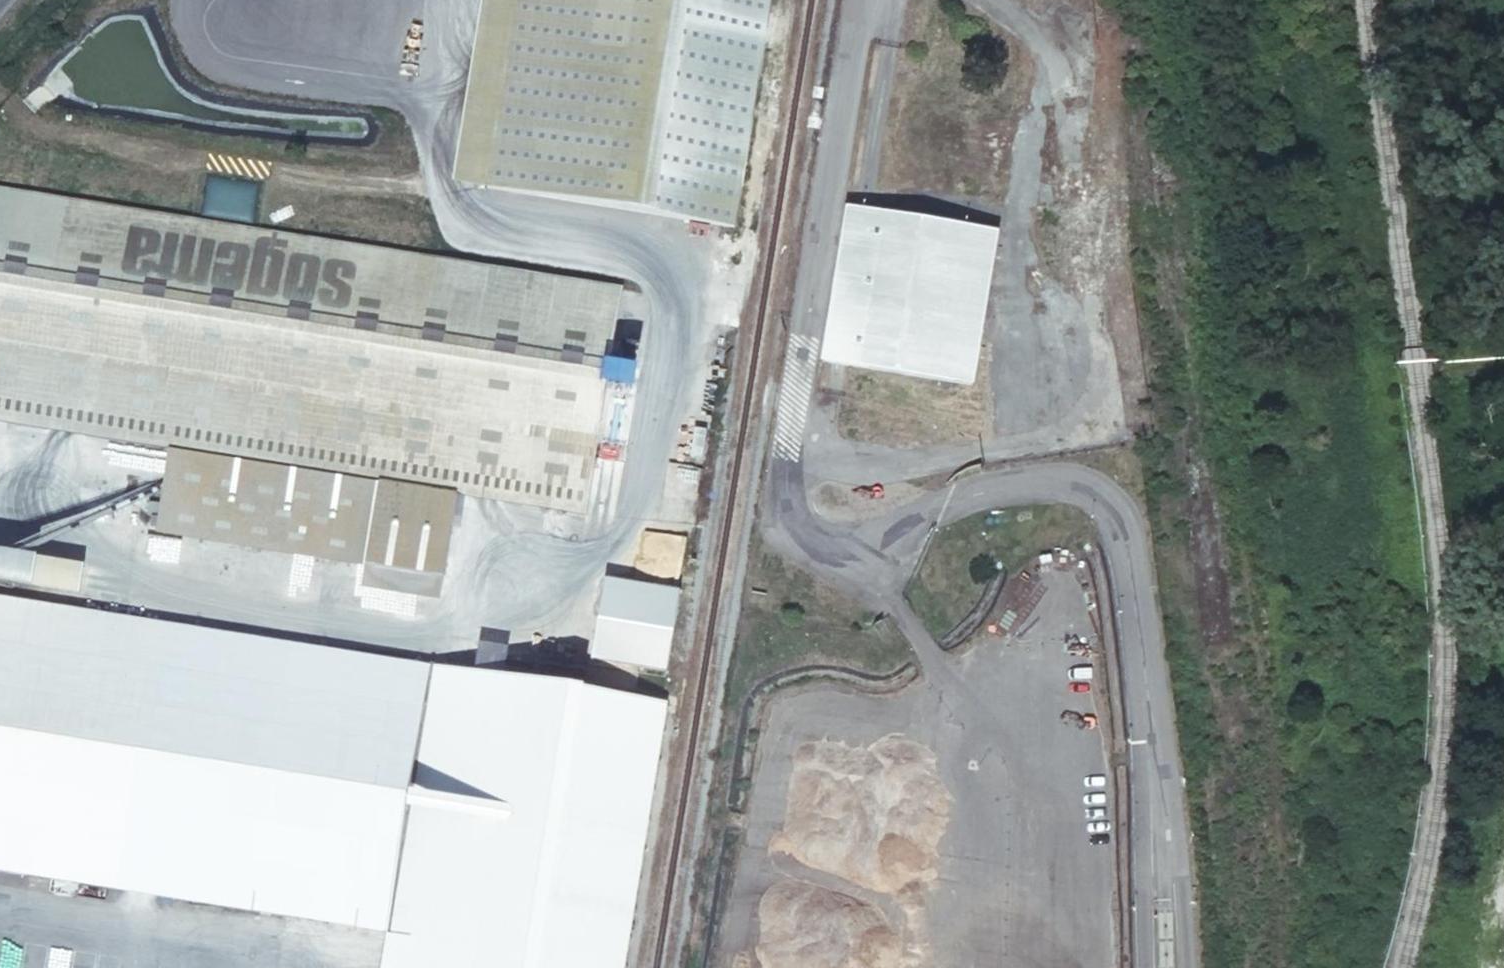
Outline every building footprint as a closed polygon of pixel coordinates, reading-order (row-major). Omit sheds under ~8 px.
[(478,183),(732,224),(768,0),(507,0),(478,183)] [(480,159),(482,136),(395,126),(393,149),(480,159)] [(585,515),(623,288),(0,189),(0,422),(585,515)] [(845,207),(820,365),(971,390),(997,233),(845,207)] [(27,494),(28,480),(4,478),(3,492),(27,494)] [(73,589),(78,559),(29,551),(29,548),(0,544),(0,578),(73,589)] [(662,667),(675,585),(599,573),(589,635),(599,636),(596,657),(662,667)] [(386,934),(380,967),(623,967),(666,702),(0,595),(0,872),(386,934)] [(471,663),(499,667),(503,644),(475,640),(471,663)]
